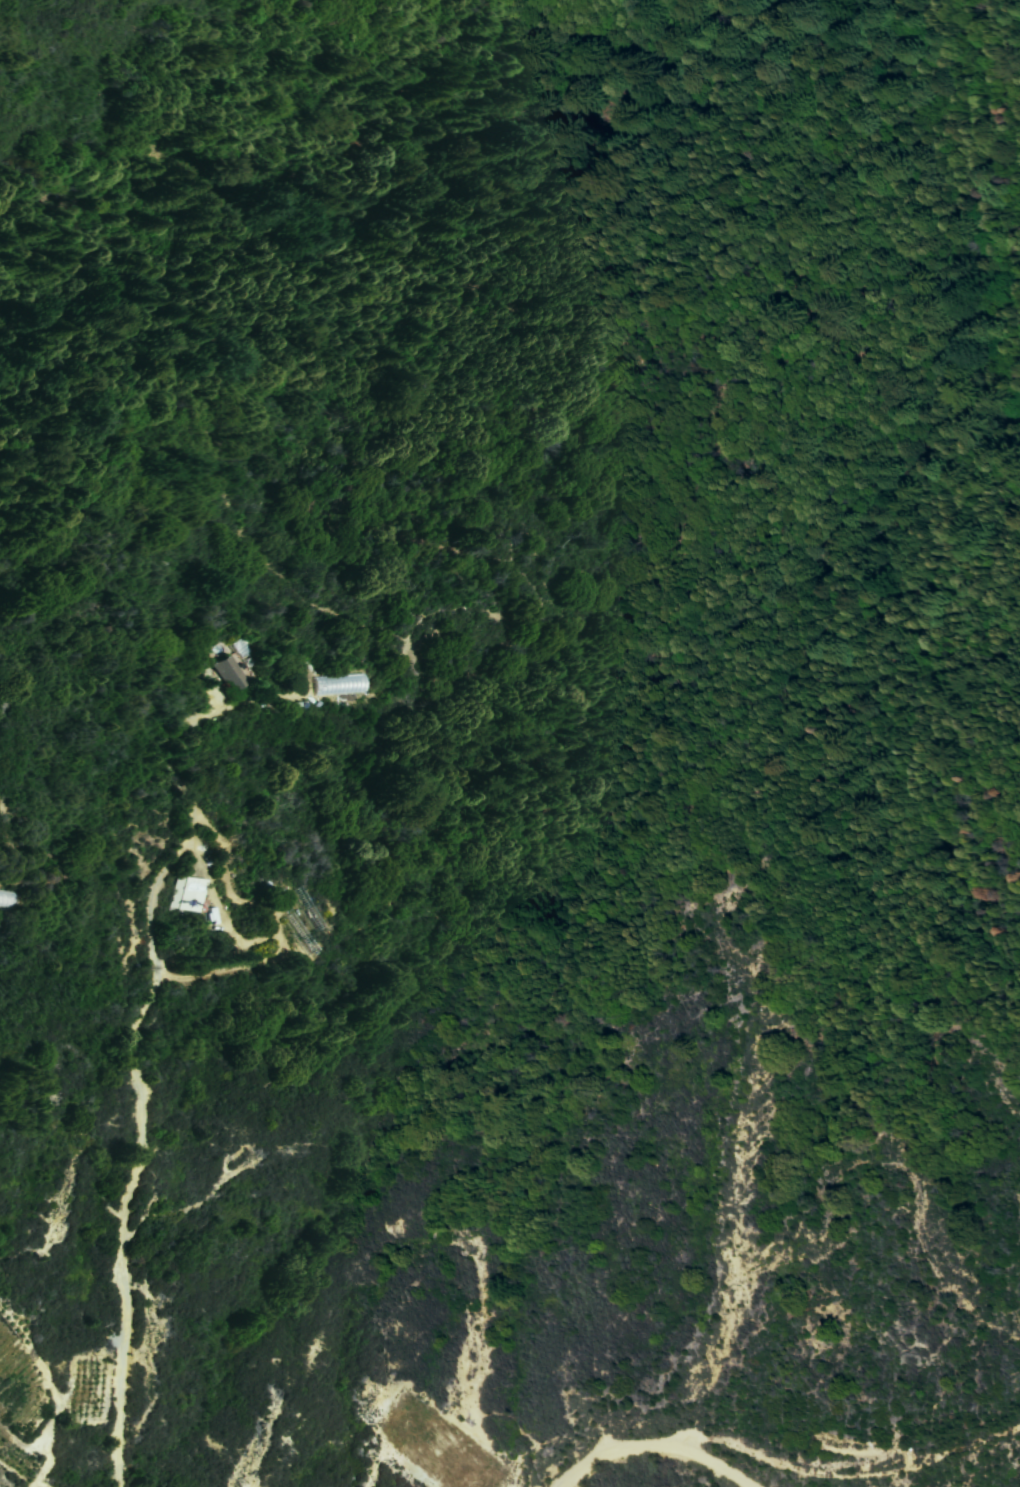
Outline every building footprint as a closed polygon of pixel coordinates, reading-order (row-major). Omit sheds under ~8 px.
[(217,670),(234,659),(253,687),(236,698),(217,670)] [(321,678),(322,691),(359,689),(358,676),(321,678)] [(179,882),(208,887),(203,918),(174,913),(179,882)]
